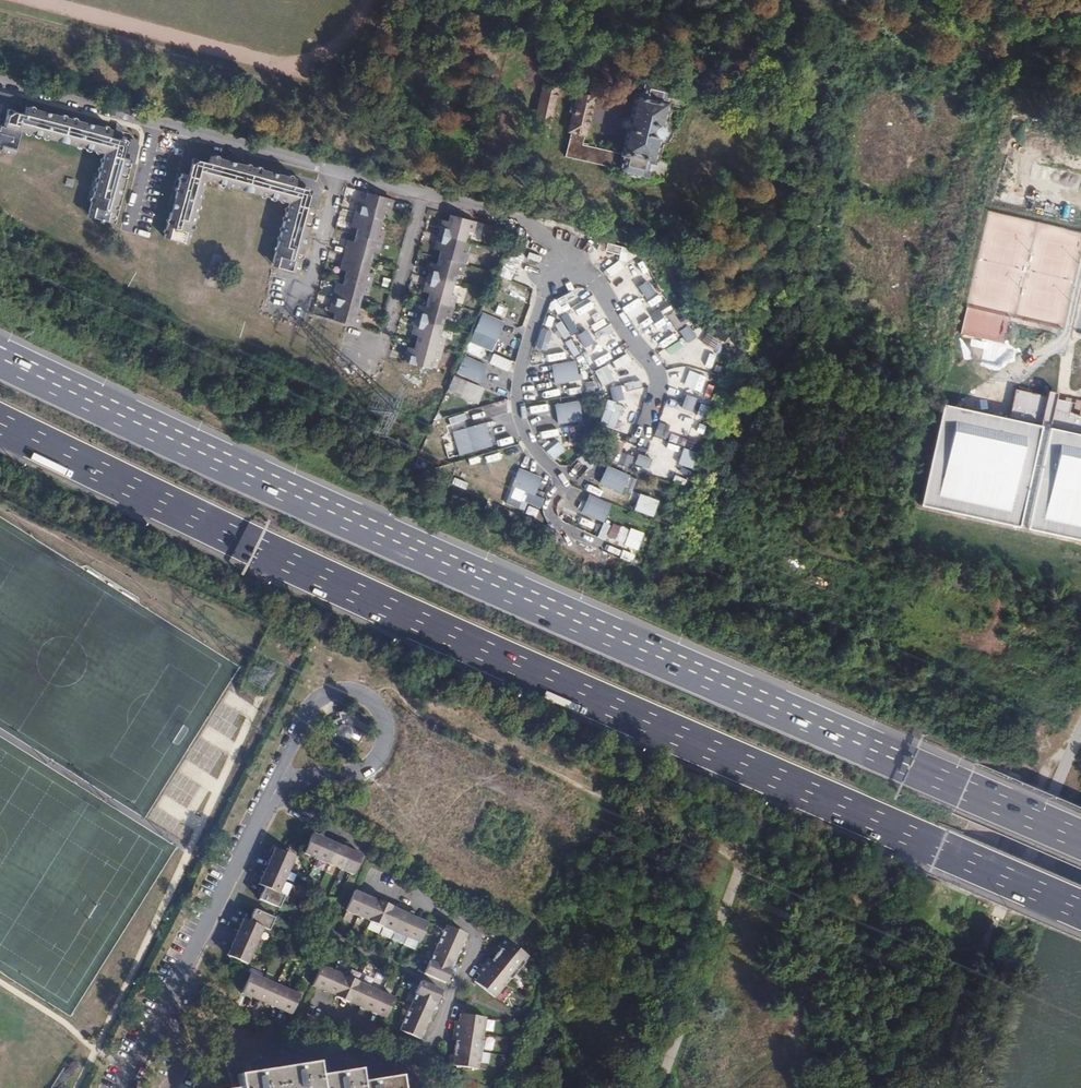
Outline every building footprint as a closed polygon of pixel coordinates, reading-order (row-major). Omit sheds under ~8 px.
[(647,102),(642,100),(629,156),(590,146),(601,100),(587,97),(573,159),(632,173),(635,180),(642,181),(648,177),(653,178),(656,165),(659,166),(664,147),(669,144),(671,134),(668,130),(674,108),(671,107),(674,92),(651,86),(647,102)] [(552,88),(537,147),(552,151),(566,91),(552,88)] [(127,160),(132,143),(113,138),(115,131),(57,116),(57,118),(25,109),(22,118),(10,115),(4,118),(1,129),(0,129),(0,156),(13,159),(19,136),(101,158),(86,221),(113,228),(133,162),(127,160)] [(179,172),(161,236),(185,243),(203,179),(286,201),(269,264),(293,271),(310,208),(303,206),(307,195),(301,187),(291,185),(292,178),(208,156),(207,162),(195,160),(188,163),(185,175),(179,172)] [(72,181),(64,179),(62,185),(70,187),(72,181)] [(389,199),(364,192),(363,199),(357,198),(349,228),(355,230),(352,242),(346,239),(338,271),(344,272),(341,284),(334,283),(326,312),(333,315),(332,320),(354,327),(360,324),(360,320),(359,316),(354,314),(360,293),(365,295),(367,293),(369,288),(367,284),(371,282),(372,275),(370,272),(366,271),(371,251),(376,253),(380,249),(380,245),(378,242),(382,239),(383,234),(377,229),(381,209),(387,211),(390,208),(391,203),(389,199)] [(448,220),(440,218),(432,248),(439,250),(435,264),(429,263),(422,290),(428,292),(425,305),(418,303),(410,332),(417,334),(414,346),(407,345),(403,361),(429,368),(432,358),(436,358),(439,355),(440,352),(439,349),(440,344),(443,344),(444,341),(442,336),(439,335),(444,315),(448,316),(451,314),(452,309),(451,307),(451,303),(455,302),(455,299),(453,295),(449,294),(454,274),(459,275),(459,273),(463,272),(463,268),(461,265),(465,263),(466,258),(464,253),(461,252),(466,232),(470,233),(470,230),(474,230),(474,225),(473,221),(449,214),(448,220)] [(626,247),(600,241),(596,256),(622,263),(626,247)] [(641,276),(646,273),(639,260),(633,263),(641,276)] [(508,262),(502,276),(509,279),(515,265),(508,262)] [(647,280),(641,284),(649,295),(655,291),(647,280)] [(641,284),(638,286),(646,297),(649,295),(641,284)] [(481,313),(474,330),(493,338),(501,321),(481,313)] [(593,338),(612,328),(606,317),(587,327),(593,338)] [(503,322),(501,321),(493,338),(496,339),(503,322)] [(563,340),(570,336),(560,321),(554,325),(563,340)] [(688,324),(682,328),(683,328),(690,340),(696,336),(688,324)] [(683,328),(679,331),(687,342),(690,340),(683,328)] [(583,332),(590,343),(593,341),(586,330),(583,332)] [(585,347),(590,343),(583,332),(583,331),(577,335),(585,347)] [(482,364),(463,356),(456,373),(475,381),(482,364)] [(575,361),(554,365),(557,383),(578,379),(575,361)] [(485,366),(482,364),(475,381),(478,382),(485,366)] [(451,376),(446,393),(479,403),(484,386),(451,376)] [(616,386),(610,388),(613,401),(620,400),(620,399),(617,386),(616,386)] [(943,401),(920,503),(1080,540),(1080,418),(1068,412),(1071,402),(1056,398),(1050,426),(1040,424),(1047,396),(1017,389),(1011,417),(943,401)] [(1048,392),(1047,396),(1040,424),(1050,426),(1056,398),(1057,394),(1048,392)] [(689,396),(686,394),(681,407),(685,408),(689,396)] [(696,398),(689,395),(689,396),(685,408),(684,409),(691,411),(696,398)] [(578,402),(557,405),(561,423),(581,420),(578,402)] [(484,423),(466,429),(472,449),(490,444),(484,423)] [(555,438),(543,449),(553,460),(565,449),(555,438)] [(637,458),(635,464),(649,469),(651,462),(638,458),(637,458)] [(610,468),(607,467),(600,484),(602,485),(610,468)] [(629,476),(610,468),(602,485),(621,493),(629,476)] [(531,494),(538,477),(519,469),(512,487),(531,494)] [(541,478),(538,477),(531,494),(534,496),(541,478)] [(634,511),(652,517),(657,501),(639,495),(634,511)] [(592,497),(589,496),(582,513),(584,514),(592,497)] [(611,505),(592,497),(584,514),(603,522),(611,505)] [(626,543),(629,530),(611,525),(608,538),(626,543)] [(361,855),(313,833),(304,854),(353,875),(361,855)] [(296,856),(276,847),(259,884),(265,886),(260,899),(280,907),(285,895),(279,892),(296,856)] [(427,922),(355,891),(346,911),(371,922),(371,923),(383,928),(383,927),(418,943),(427,922)] [(244,918),(227,954),(248,963),(265,926),(269,928),(275,917),(256,908),(250,920),(244,918)] [(446,924),(425,973),(446,982),(467,934),(446,924)] [(529,958),(505,938),(499,946),(502,948),(492,959),(489,957),(476,972),(479,975),(475,981),(494,997),(506,983),(507,985),(529,958)] [(322,966),(313,987),(385,1018),(394,997),(359,982),(360,981),(348,976),(348,977),(322,966)] [(299,996),(251,975),(242,995),(290,1016),(299,996)] [(421,982),(400,1030),(421,1040),(442,991),(421,982)] [(450,1054),(448,1064),(479,1070),(485,1036),(483,1036),(487,1018),(461,1013),(460,1021),(456,1020),(452,1040),(456,1041),(454,1055),(450,1054)] [(241,1087),(400,1087),(398,1075),(360,1081),(358,1068),(318,1074),(316,1061),(239,1073),(241,1087)]
